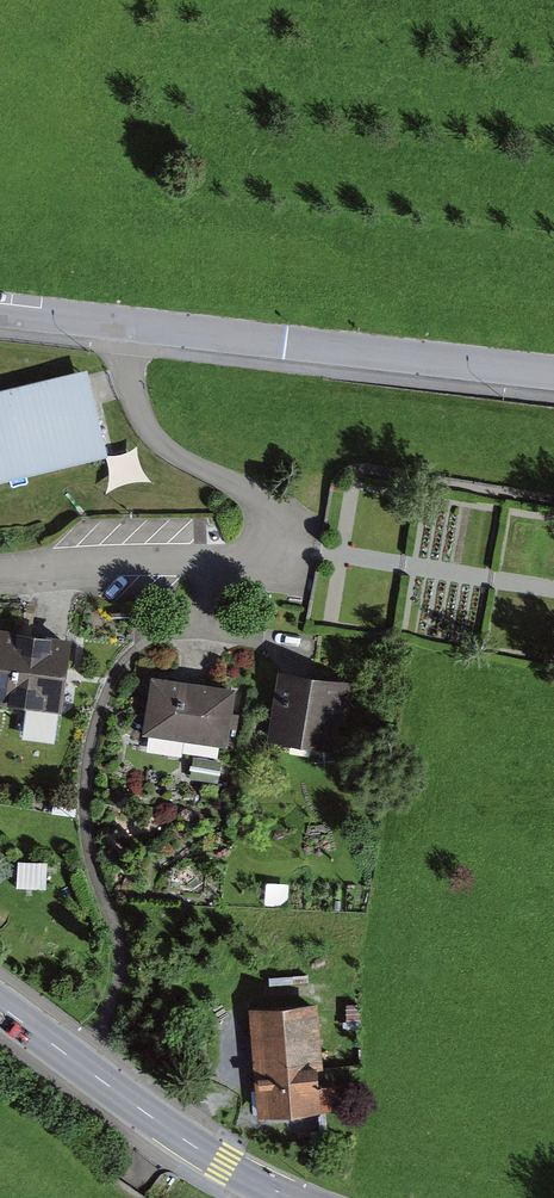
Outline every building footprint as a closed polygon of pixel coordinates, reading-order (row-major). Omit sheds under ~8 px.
[(115,452),(92,369),(0,395),(0,483),(115,452)] [(3,631),(0,647),(0,703),(26,707),(23,726),(62,732),(76,643),(3,631)] [(354,686),(285,673),(273,736),(342,749),(354,686)] [(236,693),(159,682),(152,734),(228,745),(236,693)] [(22,858),(22,884),(50,884),(50,858),(22,858)] [(254,1008),(260,1069),(326,1063),(321,1002),(254,1008)] [(260,1069),(264,1116),(330,1111),(326,1063),(260,1069)] [(120,1180),(107,1197),(145,1197),(120,1180)]
